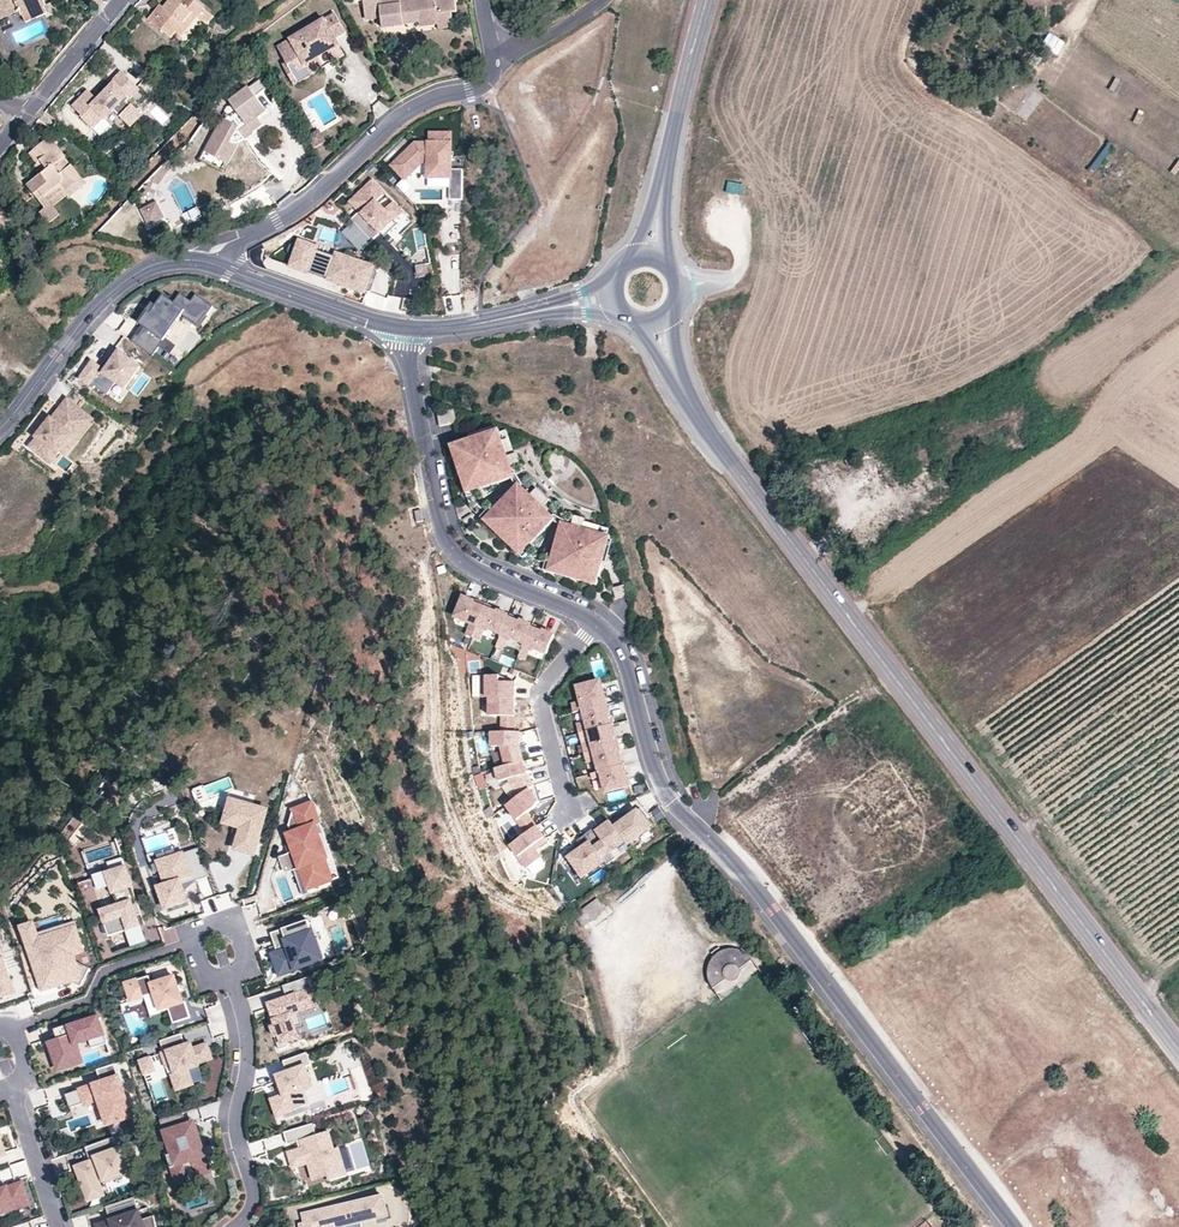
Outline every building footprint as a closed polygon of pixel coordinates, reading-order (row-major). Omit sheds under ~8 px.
[(42,0),(0,0),(0,19),(19,12),(22,19),(22,20),(34,15),(33,12),(45,7),(42,0)] [(164,7),(157,16),(154,12),(148,20),(170,39),(176,33),(182,37),(197,18),(207,25),(213,18),(205,10),(205,9),(193,0),(181,0),(179,2),(176,0),(171,0),(165,7),(164,7)] [(440,24),(438,15),(453,13),(457,12),(456,0),(378,0),(374,1),(364,2),(367,20),(382,18),(384,29),(405,26),(405,24),(421,22),(421,27),(440,24)] [(160,4),(154,12),(157,16),(164,7),(160,4)] [(22,19),(19,12),(0,19),(0,25),(1,27),(22,19)] [(454,27),(453,13),(438,15),(440,24),(440,29),(454,27)] [(345,34),(334,15),(289,40),(296,52),(283,59),(285,63),(291,74),(316,60),(314,56),(325,50),(327,54),(339,47),(335,40),(345,34)] [(296,52),(289,40),(276,48),(283,59),(296,52)] [(339,47),(327,54),(325,50),(314,56),(316,60),(291,74),(285,63),(281,65),(293,86),(345,57),(339,47)] [(256,58),(252,53),(247,57),(251,62),(256,58)] [(146,96),(121,72),(114,79),(117,83),(98,102),(88,91),(73,106),(83,116),(81,119),(101,139),(114,126),(120,132),(126,126),(132,132),(146,118),(140,112),(143,108),(139,104),(146,96)] [(222,117),(204,152),(220,160),(230,142),(231,143),(233,144),(235,144),(238,144),(239,144),(241,143),(242,142),(244,141),(244,140),(241,136),(250,130),(252,133),(262,125),(258,119),(266,113),(248,87),(229,101),(240,117),(231,123),(222,117)] [(1045,97),(1034,88),(1016,112),(1026,121),(1045,97)] [(378,118),(389,111),(381,101),(371,108),(378,118)] [(156,106),(149,113),(162,127),(169,120),(156,106)] [(253,134),(252,133),(250,130),(241,136),(244,140),(253,134)] [(313,136),(318,144),(321,141),(315,130),(304,137),(306,140),(313,136)] [(59,149),(50,138),(48,139),(43,134),(35,140),(39,146),(29,154),(36,164),(39,162),(47,171),(27,187),(47,211),(67,196),(68,198),(86,184),(71,165),(69,166),(64,158),(65,157),(59,149)] [(412,146),(390,167),(404,181),(419,166),(429,166),(429,178),(450,178),(450,200),(463,201),(463,170),(450,170),(451,135),(429,134),(429,146),(412,146)] [(313,136),(306,140),(310,148),(318,144),(313,136)] [(220,160),(204,152),(200,159),(224,171),(238,144),(235,144),(233,144),(231,143),(230,142),(220,160)] [(1175,176),(1178,173),(1178,163),(1170,170),(1175,176)] [(401,212),(373,182),(349,202),(361,215),(354,223),(371,242),(401,212)] [(744,186),(729,183),(727,193),(742,196),(744,186)] [(158,203),(148,208),(156,224),(166,219),(158,203)] [(4,233),(14,225),(0,208),(0,229),(4,233)] [(148,208),(142,211),(150,227),(156,224),(148,208)] [(183,215),(188,227),(203,220),(198,209),(183,215)] [(291,267),(338,284),(338,282),(366,292),(374,271),(298,245),(291,267)] [(148,312),(140,325),(164,342),(166,340),(183,316),(198,327),(207,316),(208,316),(213,308),(197,296),(191,302),(181,295),(174,304),(164,296),(151,314),(148,312)] [(458,295),(445,298),(447,310),(460,308),(458,295)] [(177,347),(166,340),(164,342),(160,348),(171,356),(177,347)] [(92,362),(80,379),(93,389),(95,387),(107,395),(116,383),(125,390),(141,368),(119,352),(110,365),(106,362),(101,368),(92,362)] [(38,439),(31,448),(49,462),(59,450),(61,452),(73,438),(70,436),(86,416),(69,402),(53,421),(52,421),(37,439),(38,439)] [(94,422),(86,416),(70,436),(73,438),(61,452),(66,456),(94,422)] [(87,439),(94,443),(101,427),(94,424),(87,439)] [(499,430),(451,446),(456,458),(462,456),(464,464),(458,466),(472,510),(479,505),(476,496),(474,492),(483,489),(515,478),(507,454),(514,451),(507,431),(501,434),(499,430)] [(456,458),(458,466),(464,464),(462,456),(456,458)] [(824,480),(815,483),(819,495),(828,492),(824,480)] [(483,510),(478,516),(493,531),(499,526),(502,528),(496,534),(508,544),(513,539),(516,541),(511,547),(527,562),(532,556),(529,554),(526,551),(532,545),(556,519),(548,512),(527,492),(519,484),(490,515),(483,510)] [(534,485),(527,492),(548,512),(554,505),(534,485)] [(823,516),(834,510),(830,504),(819,510),(823,516)] [(421,509),(414,511),(416,523),(423,522),(421,509)] [(565,524),(607,537),(610,530),(585,523),(586,519),(568,515),(565,524)] [(565,524),(562,523),(551,565),(543,563),(541,570),(561,576),(564,569),(586,576),(584,582),(597,586),(610,538),(607,537),(565,524)] [(499,526),(493,531),(496,534),(502,528),(499,526)] [(526,551),(529,554),(536,547),(532,545),(526,551)] [(564,569),(561,576),(584,582),(586,576),(564,569)] [(475,602),(463,597),(455,616),(467,621),(466,622),(470,624),(466,635),(473,639),(487,609),(475,604),(475,602)] [(496,613),(487,609),(473,639),(480,641),(484,630),(489,632),(489,630),(501,635),(508,618),(509,616),(497,611),(496,613)] [(518,622),(508,618),(501,635),(496,648),(502,651),(507,639),(511,641),(512,640),(524,644),(531,627),(532,626),(519,621),(518,622)] [(541,632),(531,627),(524,644),(518,657),(525,660),(530,649),(534,651),(535,649),(547,654),(555,635),(542,630),(541,632)] [(499,676),(482,676),(482,697),(489,698),(515,698),(515,682),(499,676)] [(601,682),(575,688),(579,703),(570,705),(572,714),(581,711),(605,705),(603,699),(605,699),(601,682)] [(515,698),(489,698),(489,716),(502,716),(502,732),(514,732),(515,698)] [(605,705),(581,711),(584,723),(575,725),(577,734),(588,731),(610,726),(609,720),(611,719),(607,705),(605,705)] [(610,726),(588,731),(591,743),(582,746),(584,754),(615,746),(614,740),(615,740),(612,725),(610,726)] [(502,732),(492,732),(492,747),(502,747),(506,766),(523,762),(520,747),(520,732),(514,732),(502,732)] [(617,752),(615,746),(584,754),(586,763),(596,761),(599,772),(622,766),(619,752),(617,752)] [(506,766),(496,768),(499,782),(508,779),(520,796),(534,786),(526,774),(523,762),(506,766)] [(599,772),(590,774),(591,778),(601,776),(605,791),(627,786),(625,780),(627,779),(623,765),(622,766),(599,772)] [(642,786),(635,787),(636,794),(643,793),(642,786)] [(529,789),(506,805),(526,834),(536,826),(527,814),(535,808),(538,802),(529,789)] [(267,810),(231,800),(224,824),(234,827),(241,829),(239,836),(235,850),(255,855),(267,810)] [(530,816),(540,823),(548,812),(539,804),(530,816)] [(288,836),(291,842),(295,853),(309,895),(336,887),(329,866),(331,866),(319,829),(323,828),(315,806),(293,813),(295,815),(290,828),(292,834),(288,836)] [(621,815),(611,822),(625,842),(628,845),(651,829),(649,827),(652,825),(641,808),(632,814),(625,819),(623,817),(621,815)] [(60,834),(72,844),(93,822),(80,811),(60,834)] [(605,820),(594,829),(596,832),(608,824),(605,820)] [(611,822),(611,821),(608,824),(596,832),(594,829),(585,835),(604,861),(607,865),(616,859),(611,852),(625,842),(611,822)] [(526,834),(510,845),(526,868),(541,858),(535,850),(547,841),(536,826),(526,834)] [(239,836),(241,829),(234,827),(232,834),(239,836)] [(582,877),(604,861),(585,835),(578,840),(582,848),(569,857),(582,877)] [(123,858),(116,839),(81,850),(101,909),(99,910),(108,937),(129,931),(138,927),(141,926),(137,915),(141,914),(132,888),(134,887),(127,865),(125,865),(110,870),(108,863),(122,858),(123,858)] [(295,853),(291,842),(285,844),(289,855),(295,853)] [(200,851),(160,864),(166,885),(155,889),(165,919),(193,910),(185,885),(209,877),(200,851)] [(110,870),(125,865),(122,858),(108,863),(110,870)] [(231,893),(216,898),(220,912),(235,907),(231,893)] [(597,899),(576,915),(583,925),(604,909),(597,899)] [(84,952),(70,911),(21,927),(34,964),(33,964),(42,992),(71,982),(80,986),(89,968),(75,962),(73,955),(84,952)] [(282,980),(324,966),(311,926),(273,939),(280,959),(282,966),(278,967),(282,980)] [(138,927),(129,931),(134,947),(143,944),(138,927)] [(162,931),(164,944),(175,942),(174,929),(162,931)] [(714,988),(726,979),(723,975),(723,971),(724,968),(727,965),(731,963),(735,963),(738,964),(740,966),(741,968),(754,958),(751,955),(748,952),(743,950),(738,948),(733,947),(728,948),(722,949),(717,953),(714,956),(711,961),(709,966),(708,972),(709,979),(711,984),(714,988)] [(0,960),(0,997),(15,993),(4,959),(0,960)] [(723,975),(726,979),(728,981),(730,982),(733,982),(737,980),(740,978),(741,975),(742,971),(741,968),(740,966),(738,964),(735,963),(731,963),(727,965),(724,968),(723,971),(723,975)] [(171,1024),(188,1018),(183,1002),(182,1002),(172,976),(149,984),(147,978),(136,982),(135,980),(122,985),(129,1004),(142,1000),(142,999),(151,995),(157,1013),(166,1010),(171,1024)] [(271,1029),(279,1053),(288,1050),(287,1046),(299,1042),(295,1031),(291,1018),(297,1016),(318,1009),(308,981),(283,989),(286,1001),(268,1007),(272,1018),(275,1028),(271,1029)] [(291,1018),(295,1031),(302,1029),(297,1016),(291,1018)] [(90,1048),(105,1043),(97,1017),(79,1023),(80,1027),(73,1029),(72,1026),(69,1027),(68,1024),(61,1027),(64,1036),(56,1038),(47,1041),(56,1069),(80,1061),(75,1043),(87,1039),(90,1048)] [(53,1029),(56,1038),(64,1036),(61,1027),(53,1029)] [(187,1050),(181,1033),(160,1040),(164,1052),(161,1053),(166,1067),(172,1065),(175,1074),(171,1075),(176,1091),(193,1085),(188,1070),(199,1066),(198,1064),(212,1059),(207,1044),(187,1050)] [(306,1070),(312,1068),(308,1055),(284,1064),(288,1075),(275,1080),(278,1089),(281,1088),(285,1098),(282,1099),(272,1103),(278,1119),(309,1108),(303,1092),(313,1089),(306,1070)] [(155,1070),(150,1057),(139,1060),(144,1074),(155,1070)] [(112,1127),(139,1119),(126,1078),(70,1095),(75,1112),(105,1103),(112,1127)] [(182,1113),(159,1120),(162,1130),(161,1130),(169,1155),(167,1155),(170,1166),(170,1167),(175,1184),(189,1179),(186,1172),(194,1170),(196,1177),(211,1172),(206,1156),(204,1156),(202,1150),(204,1149),(195,1119),(185,1123),(182,1113)] [(289,1144),(299,1141),(303,1140),(305,1148),(310,1162),(316,1180),(331,1175),(332,1180),(348,1176),(339,1148),(335,1149),(329,1131),(317,1135),(314,1124),(285,1132),(289,1144)] [(118,1148),(113,1137),(85,1147),(90,1159),(79,1163),(82,1171),(78,1173),(85,1191),(99,1185),(94,1170),(99,1168),(104,1180),(131,1170),(123,1147),(118,1148)] [(295,1167),(310,1162),(305,1148),(301,1149),(290,1153),(295,1167)] [(31,1204),(23,1182),(5,1188),(4,1183),(0,1184),(0,1215),(31,1204)] [(99,1185),(85,1191),(88,1200),(103,1194),(99,1185)] [(105,1207),(109,1219),(94,1223),(95,1226),(145,1226),(143,1220),(139,1209),(138,1209),(134,1198),(105,1207)] [(384,1198),(302,1216),(305,1226),(304,1226),(362,1226),(389,1221),(385,1198),(384,1198)] [(143,1220),(145,1226),(157,1226),(155,1217),(143,1220)]
